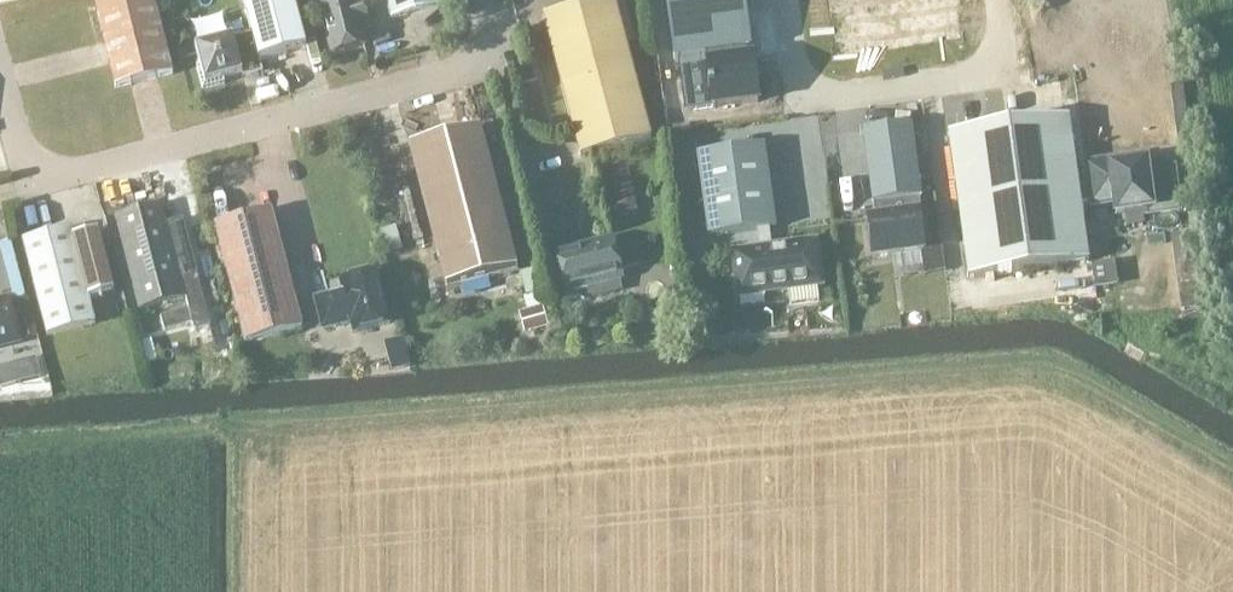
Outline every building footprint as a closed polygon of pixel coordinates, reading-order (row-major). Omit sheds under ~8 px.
[(117,90),(173,76),(154,0),(94,0),(117,90)] [(240,67),(305,50),(292,0),(242,0),(252,36),(233,41),(232,38),(195,48),(200,67),(197,68),(202,90),(224,84),(223,80),(242,75),(240,67)] [(331,55),(364,46),(359,28),(368,26),(361,3),(353,5),(352,0),(348,0),(319,8),(331,55)] [(438,7),(436,0),(386,0),(391,19),(438,7)] [(581,159),(652,141),(615,0),(614,0),(544,18),(581,159)] [(674,62),(678,61),(685,113),(712,110),(759,103),(753,60),(748,60),(747,53),(751,52),(744,0),(666,0),(674,62)] [(832,37),(934,24),(930,0),(827,0),(832,37)] [(948,135),(968,280),(1088,263),(1080,204),(1090,203),(1091,206),(1114,203),(1115,215),(1146,211),(1147,215),(1179,211),(1173,169),(1147,173),(1146,162),(1134,164),(1134,158),(1085,165),(1087,176),(1077,177),(1068,118),(948,135)] [(862,132),(872,205),(873,205),(875,220),(867,221),(872,259),(924,252),(919,216),(921,215),(919,198),(921,198),(911,126),(862,132)] [(411,151),(447,292),(517,274),(481,133),(411,151)] [(733,254),(738,297),(788,290),(790,305),(818,301),(816,287),(821,286),(815,243),(770,249),(768,230),(777,228),(766,146),(696,155),(708,238),(759,231),(761,250),(733,254)] [(638,212),(632,184),(612,188),(618,217),(638,212)] [(162,208),(115,220),(139,314),(186,302),(166,224),(162,208)] [(215,229),(246,346),(303,332),(272,214),(215,229)] [(182,220),(166,224),(186,302),(194,332),(210,328),(196,274),(182,220)] [(395,220),(379,224),(384,246),(400,243),(395,220)] [(95,327),(89,302),(114,296),(99,234),(73,241),(71,232),(23,244),(48,339),(95,327)] [(556,255),(567,296),(624,282),(613,240),(556,255)] [(530,263),(517,266),(523,289),(536,286),(530,263)] [(1080,271),(1058,270),(1057,294),(1079,295),(1080,271)] [(315,302),(324,334),(352,326),(355,336),(390,326),(375,275),(340,285),(342,294),(315,302)] [(0,306),(0,348),(19,343),(8,304),(0,306)] [(21,362),(28,388),(38,385),(31,359),(21,362)]
